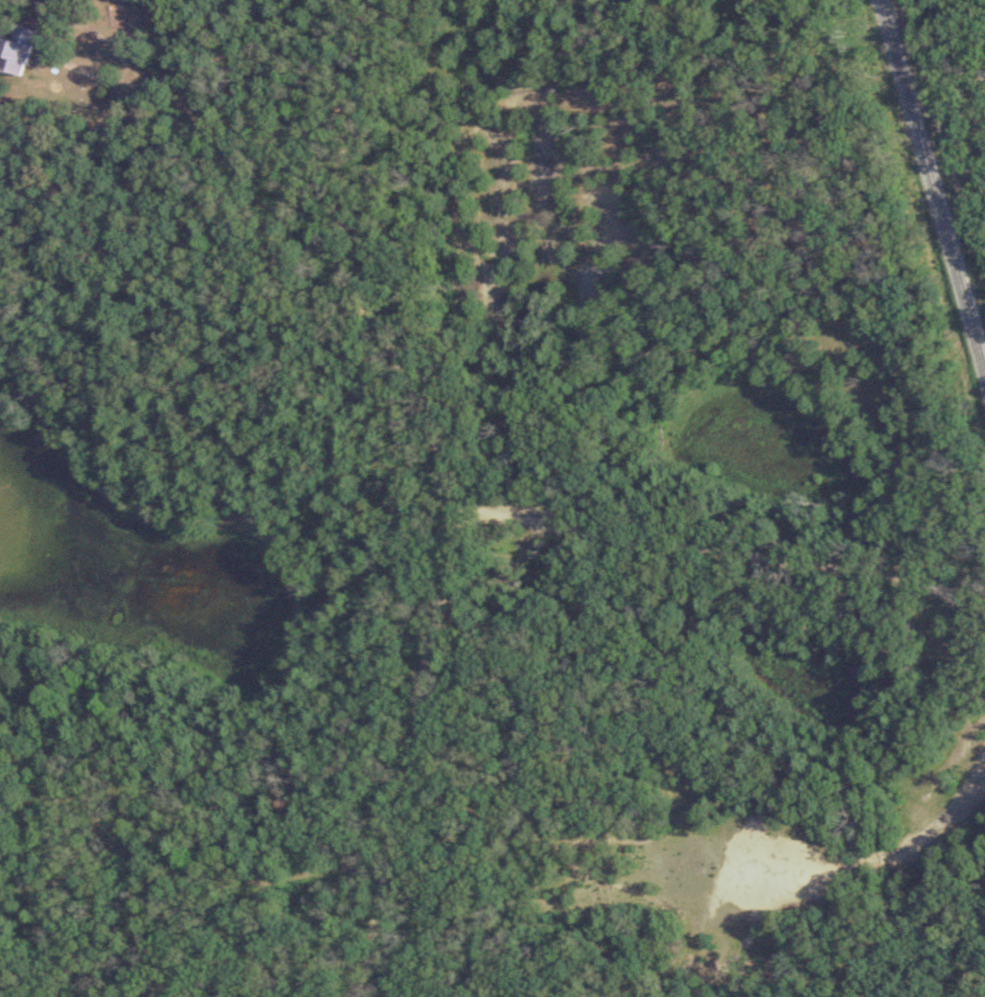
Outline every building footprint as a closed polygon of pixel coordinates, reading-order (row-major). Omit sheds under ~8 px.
[(3,39),(0,51),(0,71),(22,77),(35,30),(16,26),(12,41),(3,39)]
